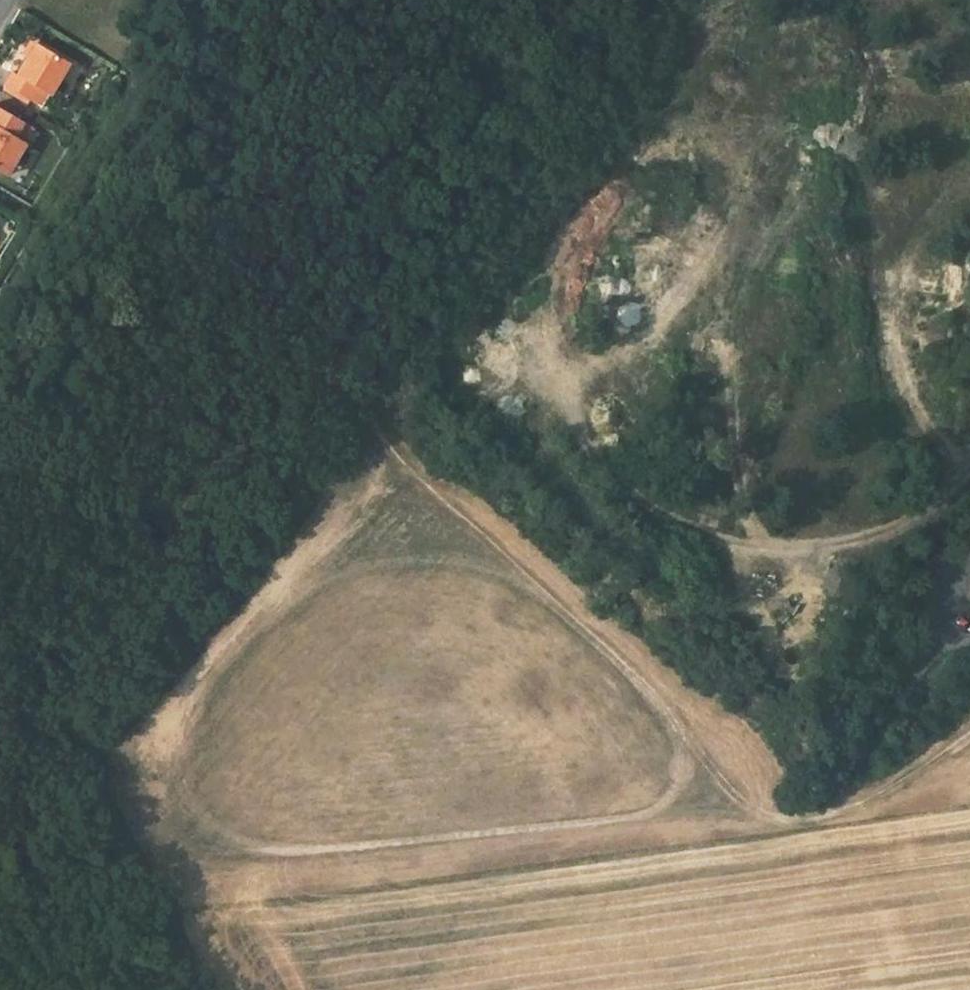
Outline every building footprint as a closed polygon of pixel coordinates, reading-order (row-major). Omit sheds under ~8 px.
[(31,39),(22,54),(27,58),(36,42),(31,39)] [(13,71),(5,84),(42,107),(69,62),(36,42),(27,58),(18,74),(13,71)] [(6,175),(35,128),(0,107),(0,171),(6,175)]
